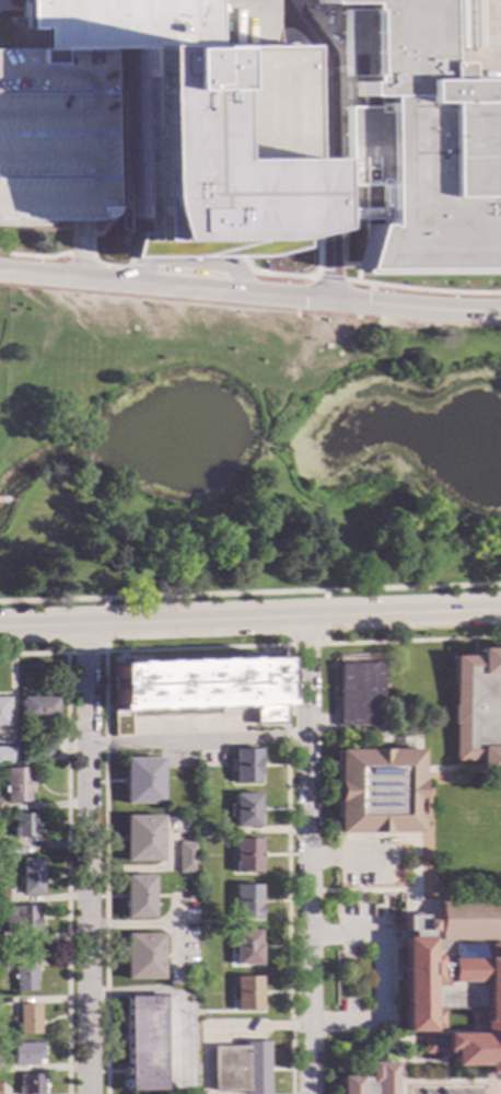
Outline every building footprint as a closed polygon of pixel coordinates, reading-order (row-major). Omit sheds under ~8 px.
[(81,220),(0,221),(0,51),(10,51),(10,18),(22,18),(22,9),(22,0),(210,0),(210,16),(229,16),(229,31),(210,31),(211,48),(298,47),(299,209),(330,209),(378,209),(377,182),(369,182),(369,187),(340,187),(339,108),(368,108),(368,114),(377,114),(377,96),(356,96),(356,83),(360,83),(360,76),(338,77),(338,11),(359,11),(359,3),(318,3),(318,0),(433,0),(433,64),(450,64),(450,81),(470,81),(471,95),(500,95),(500,271),(490,273),(470,273),(351,273),(365,228),(373,228),(373,230),(378,230),(378,217),(330,217),(299,217),(299,247),(265,256),(224,257),(150,257),(118,257),(126,232),(131,231),(130,49),(109,50),(109,205),(109,209),(107,214),(105,217),(101,219),(96,220),(81,220)] [(498,646),(500,646),(500,773),(475,774),(475,761),(450,762),(450,725),(447,725),(447,705),(450,705),(448,657),(474,657),(474,649),(498,649),(498,646)] [(281,724),(281,711),(280,677),(279,657),(110,664),(114,737),(130,736),(129,716),(249,712),(250,712),(252,725),(281,724)] [(378,726),(336,727),(335,664),(378,664),(378,726)] [(54,718),(18,718),(18,699),(53,698),(54,718)] [(53,761),(35,761),(35,736),(46,736),(46,732),(53,732),(53,761)] [(14,764),(0,765),(0,748),(14,747),(14,764)] [(256,783),(231,783),(231,774),(226,774),(226,763),(231,763),(231,750),(255,749),(256,783)] [(335,751),(417,750),(417,770),(417,832),(377,832),(336,832),(335,751)] [(159,804),(121,805),(121,759),(159,759),(159,804)] [(30,793),(26,793),(26,803),(3,803),(2,769),(28,769),(30,793)] [(256,807),(259,807),(259,815),(256,815),(256,828),(231,828),(231,816),(228,816),(228,805),(231,805),(231,794),(256,794),(256,807)] [(32,824),(34,824),(35,837),(11,838),(10,828),(12,828),(12,815),(32,814),(32,824)] [(160,862),(123,862),(123,816),(159,816),(160,862)] [(257,873),(232,873),(232,862),(228,862),(228,850),(232,850),(231,840),(256,839),(257,873)] [(194,874),(176,874),(175,843),(194,843),(194,874)] [(14,856),(0,857),(0,845),(13,845),(14,856)] [(40,896),(20,896),(20,860),(40,860),(40,896)] [(151,919),(124,919),(124,876),(151,876),(151,919)] [(257,897),(259,897),(260,906),(257,906),(257,918),(232,919),(232,910),(229,910),(229,897),(232,897),(232,885),(257,885),(257,897)] [(433,899),(500,899),(500,1075),(492,1075),(480,1075),(480,1067),(446,1067),(446,1056),(442,1056),(419,1056),(419,1039),(419,1033),(399,1033),(399,938),(405,938),(405,932),(398,932),(398,915),(412,915),(427,915),(427,930),(434,930),(433,899)] [(35,917),(37,917),(37,933),(33,933),(33,932),(2,933),(1,907),(35,906),(35,917)] [(256,944),(257,944),(257,965),(232,965),(232,956),(229,956),(228,942),(232,942),(232,931),(256,931),(256,944)] [(160,980),(123,980),(123,934),(160,934),(160,980)] [(32,968),(34,968),(35,981),(33,981),(33,991),(14,992),(13,967),(32,967),(32,968)] [(257,990),(260,990),(260,998),(258,998),(258,1011),(233,1011),(233,1000),(229,1000),(229,988),(233,988),(233,977),(257,977),(257,990)] [(163,1093),(123,1093),(121,995),(162,994),(163,1093)] [(38,1035),(18,1035),(18,1005),(37,1005),(38,1035)] [(40,1064),(36,1066),(12,1067),(11,1044),(39,1043),(40,1064)] [(265,1043),(266,1093),(242,1093),(209,1093),(209,1047),(242,1047),(242,1043),(265,1043)] [(391,1064),(372,1064),(365,1066),(365,1078),(361,1078),(338,1078),(338,1093),(391,1093),(391,1064)] [(42,1074),(42,1093),(18,1093),(18,1087),(19,1086),(19,1074),(42,1074)]
